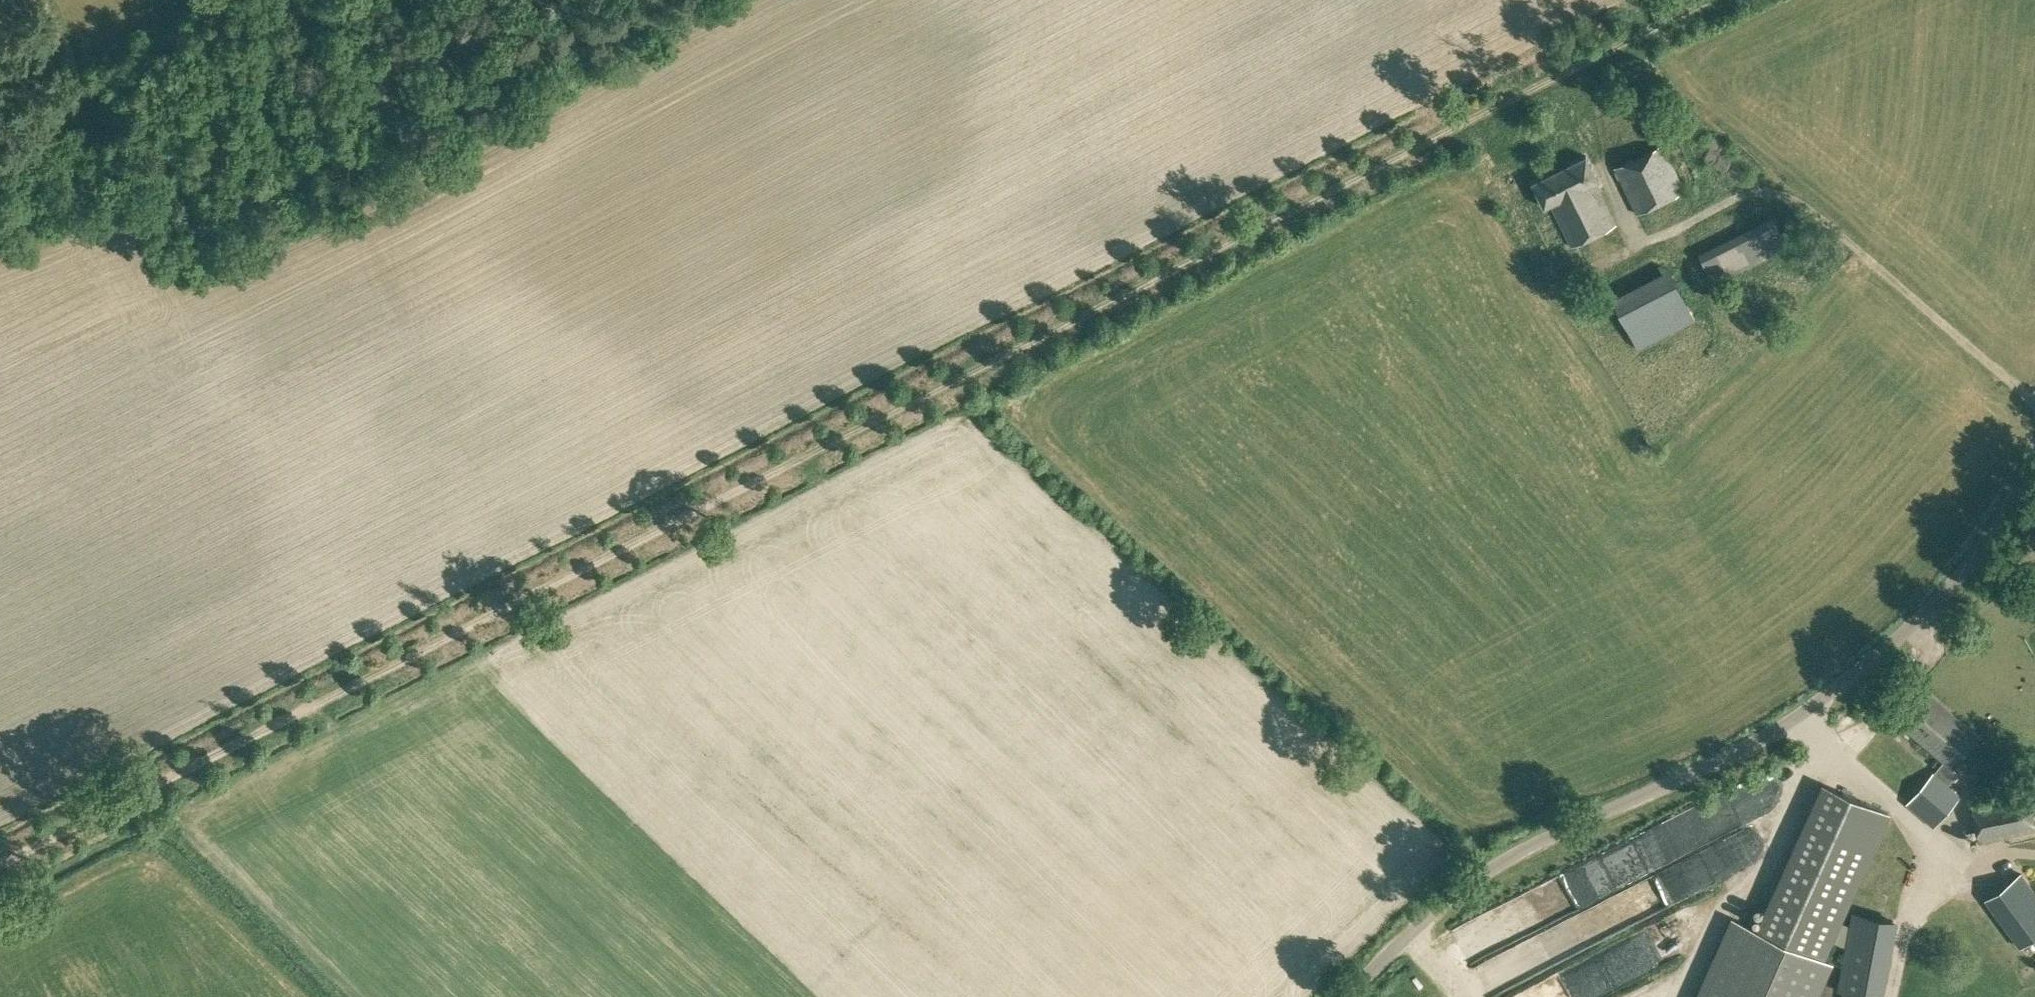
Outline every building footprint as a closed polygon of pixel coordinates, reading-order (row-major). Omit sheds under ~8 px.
[(1637,213),(1684,190),(1662,144),(1614,168),(1637,213)] [(1615,224),(1595,182),(1598,180),(1586,155),(1532,182),(1544,207),(1551,203),(1571,246),(1615,224)] [(1786,248),(1771,216),(1698,252),(1714,284),(1786,248)] [(1637,348),(1695,318),(1669,268),(1611,297),(1637,348)] [(1919,685),(1892,716),(1943,760),(1934,771),(1932,773),(1907,803),(1934,826),(1959,796),(1947,785),(1958,772),(1952,768),(1979,736),(1919,685)] [(1821,957),(1885,813),(1822,785),(1759,929),(1734,918),(1698,996),(1814,996),(1830,961),(1821,957)] [(2034,831),(2034,825),(2026,787),(1968,800),(1979,844),(2034,831)] [(2020,874),(1983,901),(2019,950),(2034,938),(2034,894),(2020,874)] [(1541,922),(1530,900),(1465,933),(1476,954),(1541,922)] [(1897,919),(1854,911),(1839,991),(1871,996),(1883,996),(1897,919)] [(1576,928),(1484,966),(1493,986),(1571,953),(1568,945),(1580,940),(1576,928)] [(1539,996),(1578,996),(1589,992),(1582,978),(1539,996)]
